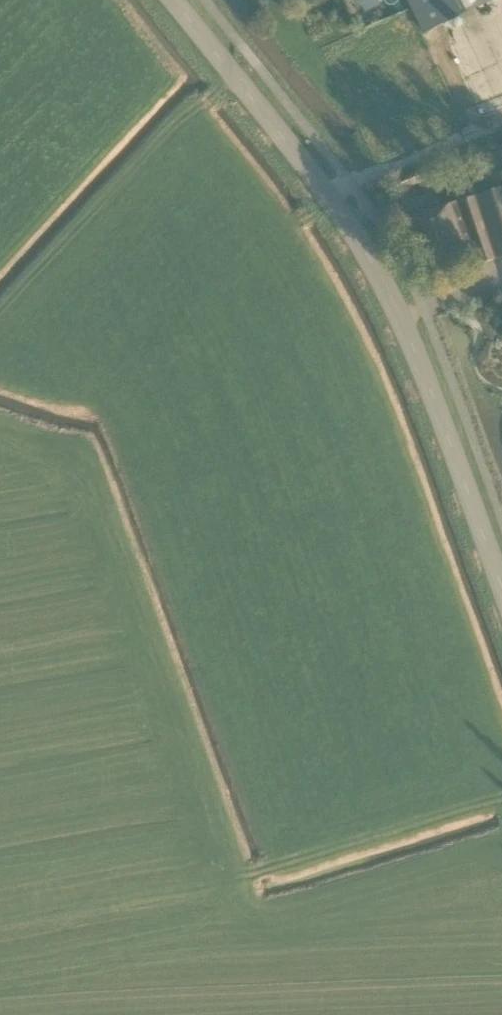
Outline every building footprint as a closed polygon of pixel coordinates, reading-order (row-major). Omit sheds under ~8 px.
[(427,32),(493,0),(411,0),(427,32)] [(501,257),(501,187),(449,205),(449,204),(404,219),(414,250),(418,249),(424,269),(464,255),(475,251),(480,264),(501,257)]
